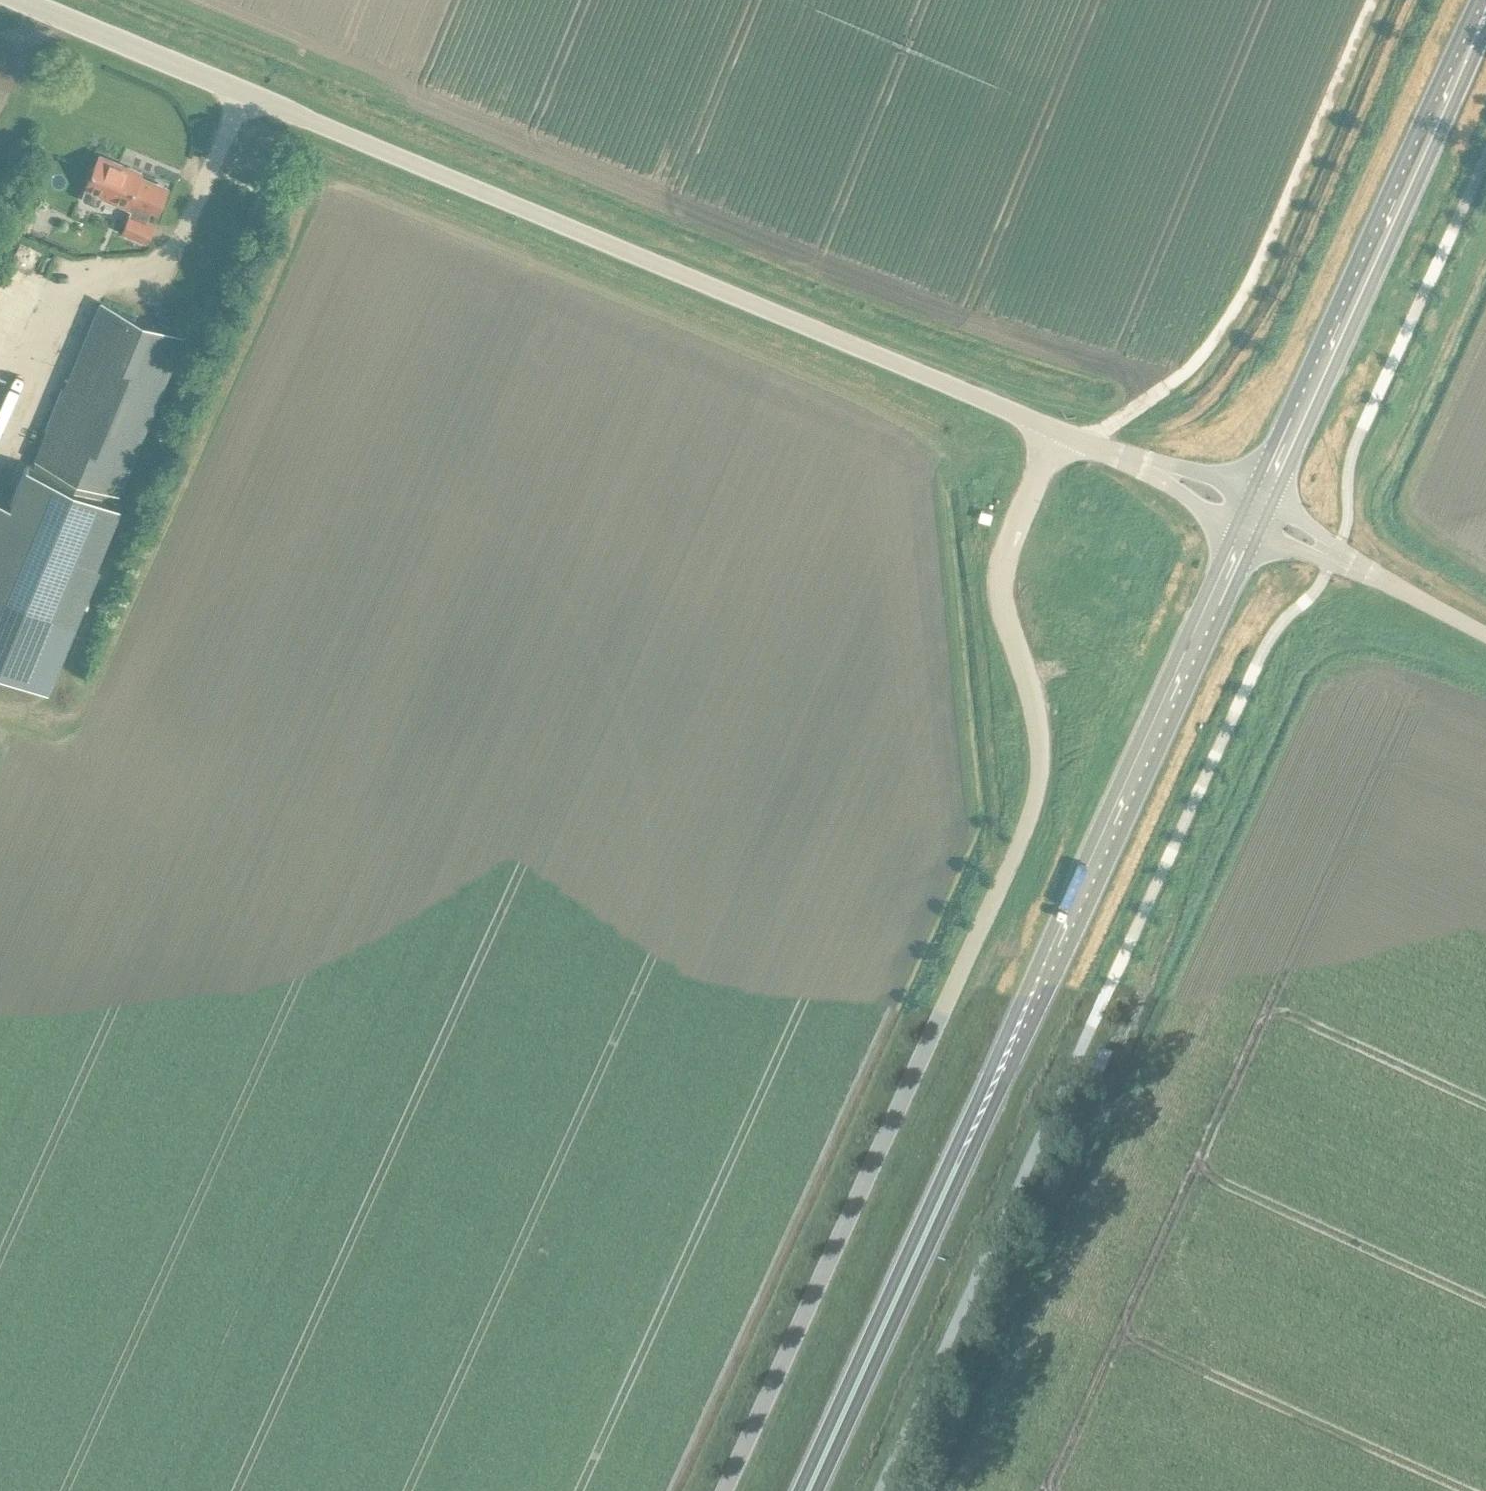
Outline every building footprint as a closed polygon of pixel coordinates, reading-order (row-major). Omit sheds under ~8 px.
[(99,155),(86,186),(82,196),(83,199),(95,204),(98,203),(101,196),(131,209),(123,230),(146,240),(152,224),(144,221),(152,204),(159,207),(167,188),(140,177),(141,173),(99,155)] [(36,457),(38,457),(117,491),(119,491),(183,337),(101,303),(36,457)] [(117,491),(38,457),(34,466),(28,463),(11,502),(0,497),(0,666),(45,685),(72,620),(121,501),(114,498),(117,491)]
